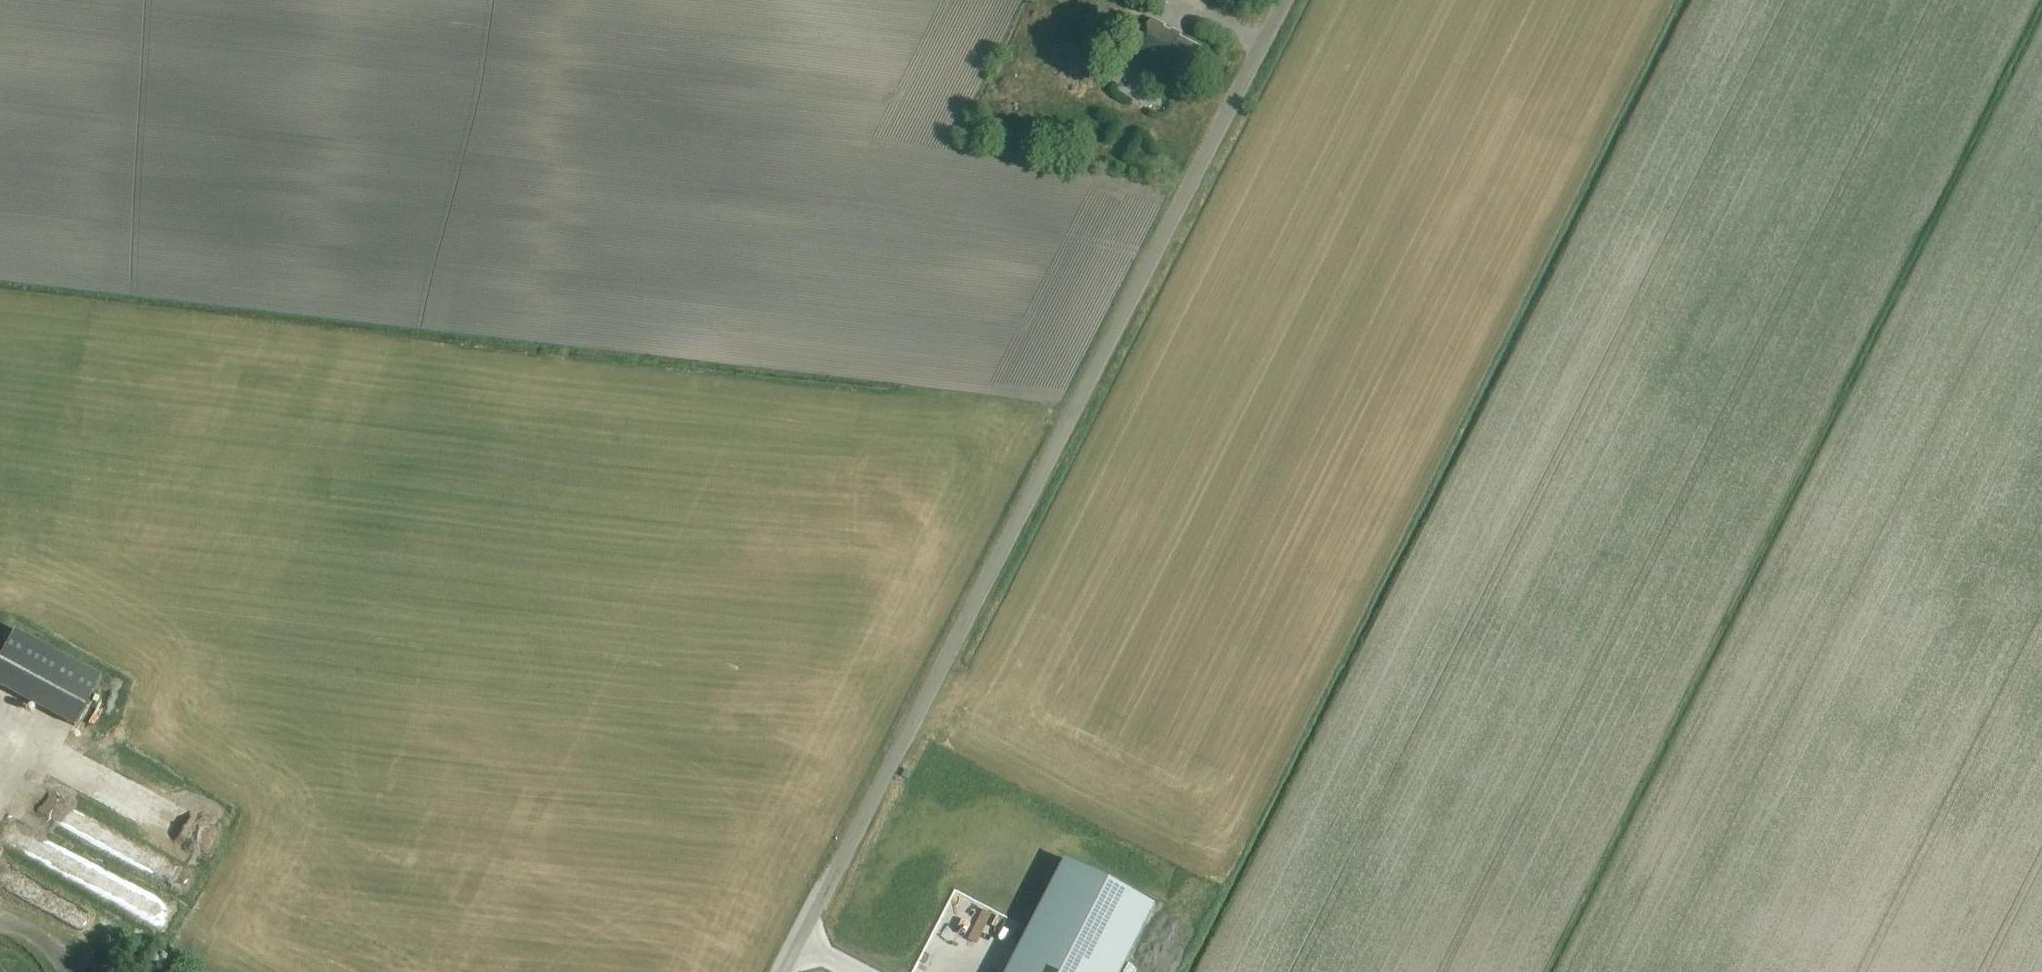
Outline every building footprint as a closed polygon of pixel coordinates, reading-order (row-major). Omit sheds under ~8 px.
[(1164,67),(1184,77),(1199,48),(1178,38),(1180,34),(1150,19),(1132,55),(1162,70),(1164,67)] [(1109,71),(1104,82),(1116,88),(1122,77),(1109,71)] [(14,629),(0,655),(0,687),(74,727),(101,676),(14,629)] [(1154,907),(1063,860),(1006,971),(1120,971),(1154,907)]
